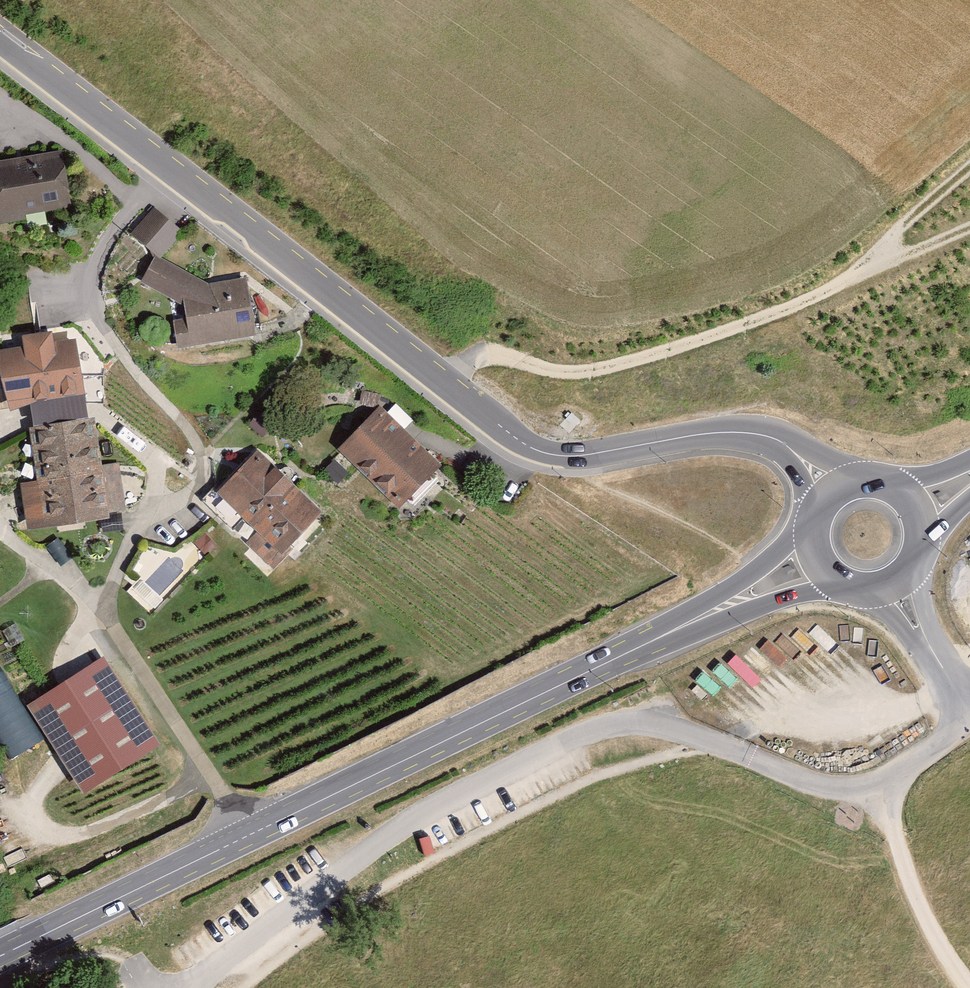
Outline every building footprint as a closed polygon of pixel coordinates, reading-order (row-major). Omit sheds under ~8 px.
[(0,168),(0,221),(72,211),(65,160),(0,168)] [(182,228),(154,207),(132,231),(146,242),(160,255),(182,228)] [(205,292),(152,262),(138,289),(179,309),(182,327),(168,329),(173,356),(254,344),(243,285),(205,292)] [(3,416),(5,421),(26,416),(27,423),(30,432),(24,434),(32,487),(17,489),(25,537),(74,535),(106,527),(106,520),(124,516),(115,467),(99,470),(91,424),(83,424),(82,414),(81,407),(71,345),(52,348),(51,341),(18,344),(20,354),(0,357),(0,416),(3,416)] [(259,410),(250,423),(263,436),(273,423),(259,410)] [(396,517),(438,472),(376,410),(334,455),(396,517)] [(316,516),(254,458),(212,500),(251,539),(244,548),(267,571),(316,516)] [(205,532),(195,542),(205,554),(216,544),(205,532)] [(30,700),(83,793),(163,747),(110,654),(30,700)] [(10,759),(44,739),(0,666),(0,743),(10,759)]
